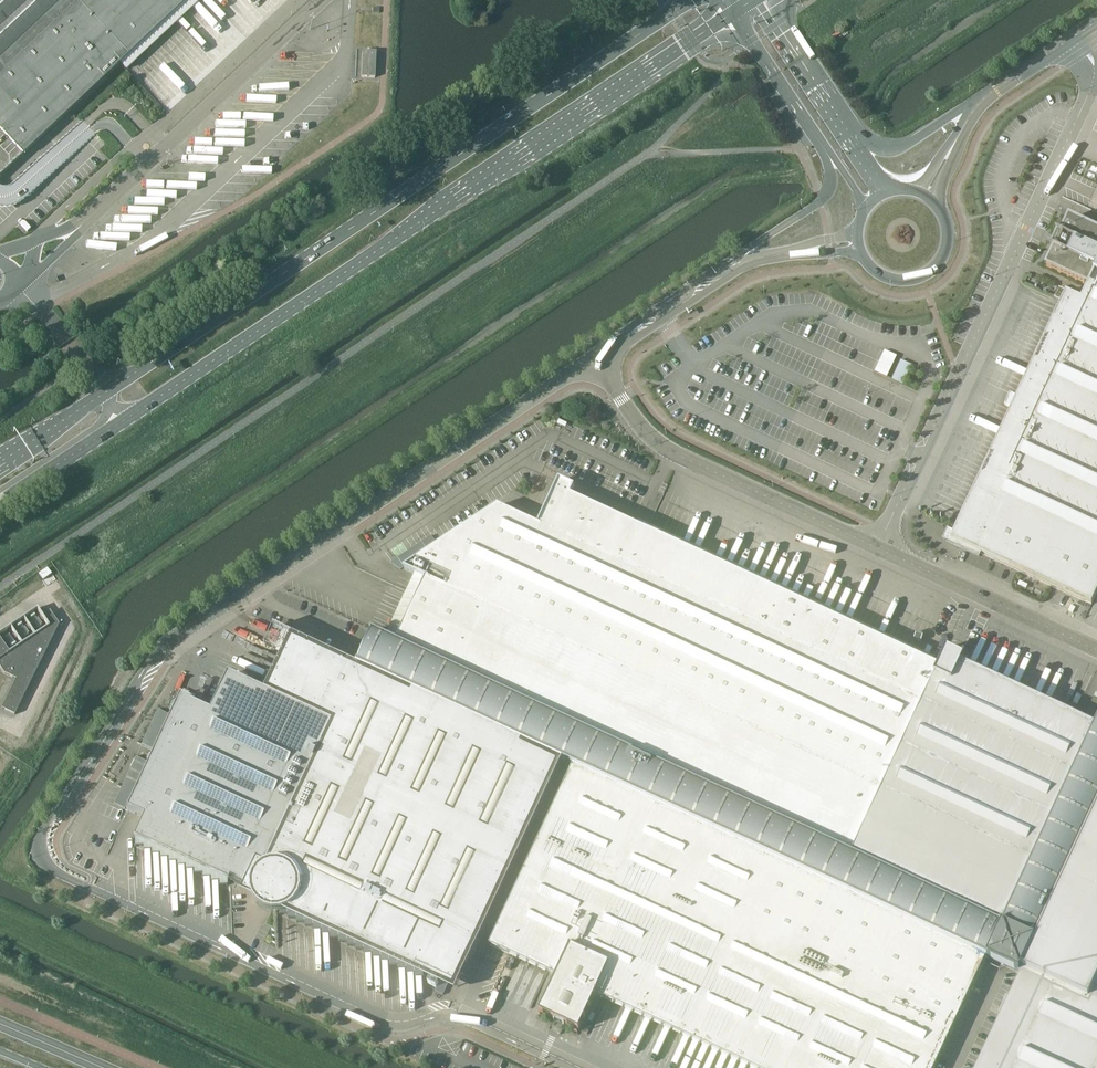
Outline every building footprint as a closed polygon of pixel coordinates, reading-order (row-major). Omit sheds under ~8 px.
[(188,0),(0,0),(0,177),(188,0)] [(375,78),(376,52),(362,51),(361,77),(375,78)] [(1069,218),(1061,235),(1058,234),(1051,249),(1054,250),(1047,267),(1084,284),(1086,281),(1089,282),(1090,282),(1094,273),(1096,274),(1096,231),(1069,218)] [(1094,273),(1090,282),(1089,282),(1081,299),(1059,288),(1054,299),(1064,304),(1020,399),(1010,394),(1005,405),(1015,410),(958,534),(947,529),(942,539),(979,557),(981,553),(1091,605),(1096,593),(1096,274),(1094,273)] [(876,370),(888,375),(898,354),(885,349),(876,370)] [(904,382),(912,363),(902,358),(893,378),(904,382)] [(939,666),(598,508),(571,495),(575,488),(559,480),(538,525),(497,506),(404,569),(426,579),(397,640),(852,854),(939,666)] [(0,633),(0,668),(3,673),(15,679),(1,709),(2,709),(2,708),(14,713),(13,715),(14,715),(58,625),(50,613),(51,616),(45,620),(36,608),(0,633)] [(1094,725),(1089,737),(1001,924),(852,854),(397,640),(375,630),(374,632),(372,631),(372,633),(373,634),(359,663),(358,663),(357,664),(563,760),(572,765),(573,765),(986,957),(991,959),(1018,972),(1018,973),(1019,973),(1096,806),(1096,719),(1094,725)] [(455,992),(512,870),(563,760),(357,664),(357,665),(292,635),(265,692),(333,723),(267,864),(258,859),(244,888),(243,890),(242,893),(255,899),(255,900),(260,906),(267,911),(274,913),(282,913),(283,912),(455,992)] [(1001,924),(1089,737),(1094,725),(962,663),(966,656),(964,655),(963,657),(949,650),(950,648),(948,647),(939,666),(852,854),(1001,924)] [(157,710),(141,745),(152,750),(169,715),(157,710)] [(135,757),(113,804),(124,809),(146,762),(135,757)] [(975,979),(986,957),(573,765),(490,945),(557,976),(540,1012),(554,1019),(579,1031),(596,995),(754,1067),(934,1067),(975,979)] [(1019,973),(1015,984),(975,1067),(1096,1067),(1096,806),(1019,973)] [(438,984),(435,991),(443,995),(446,988),(438,984)]
